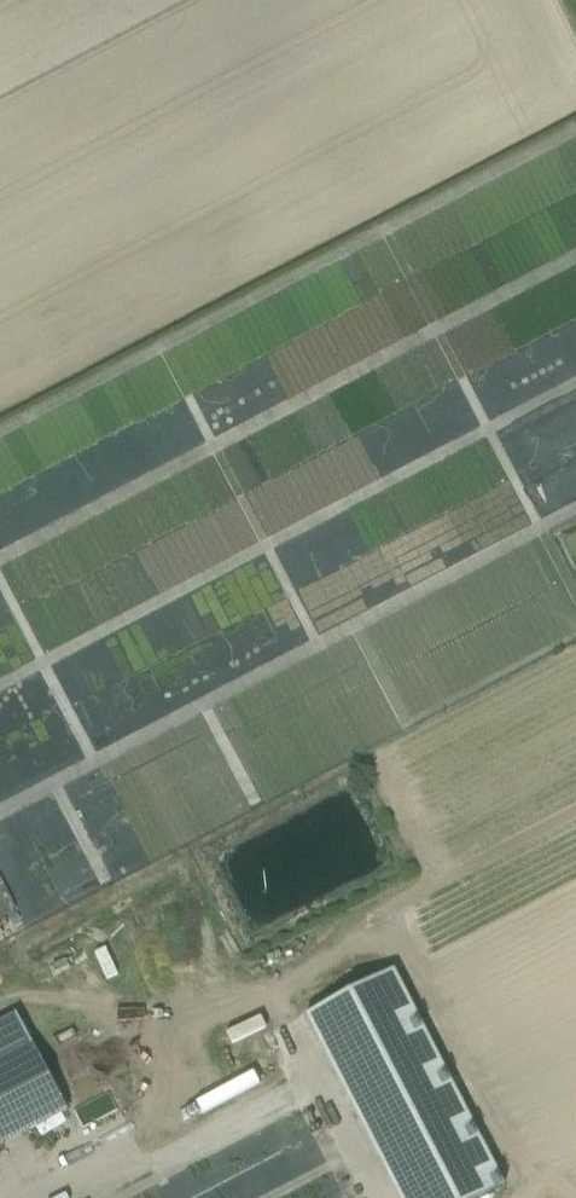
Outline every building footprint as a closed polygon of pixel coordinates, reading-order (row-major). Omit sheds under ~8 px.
[(305,1017),(398,1197),(484,1197),(505,1187),(394,971),(305,1017)] [(68,1112),(33,1045),(0,1062),(0,1147),(68,1112)]
